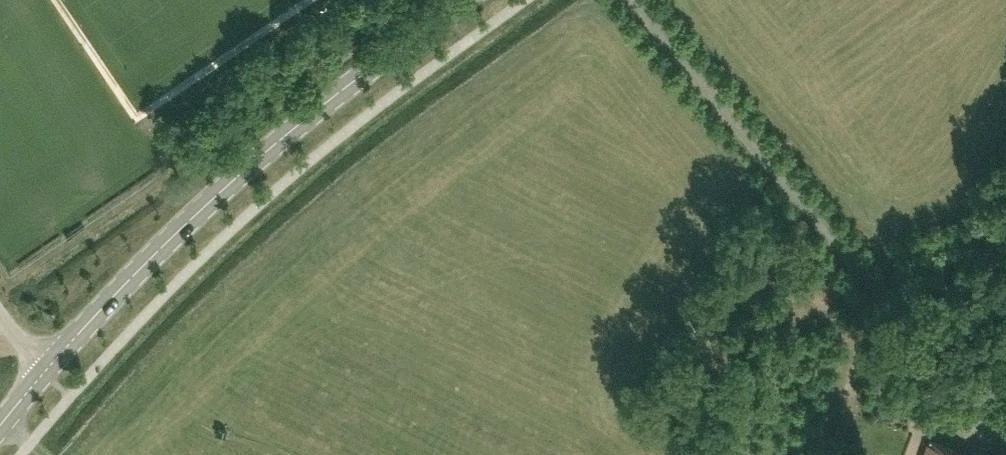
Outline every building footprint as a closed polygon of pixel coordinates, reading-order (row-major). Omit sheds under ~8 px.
[(929,438),(923,454),(975,454),(929,438)]
